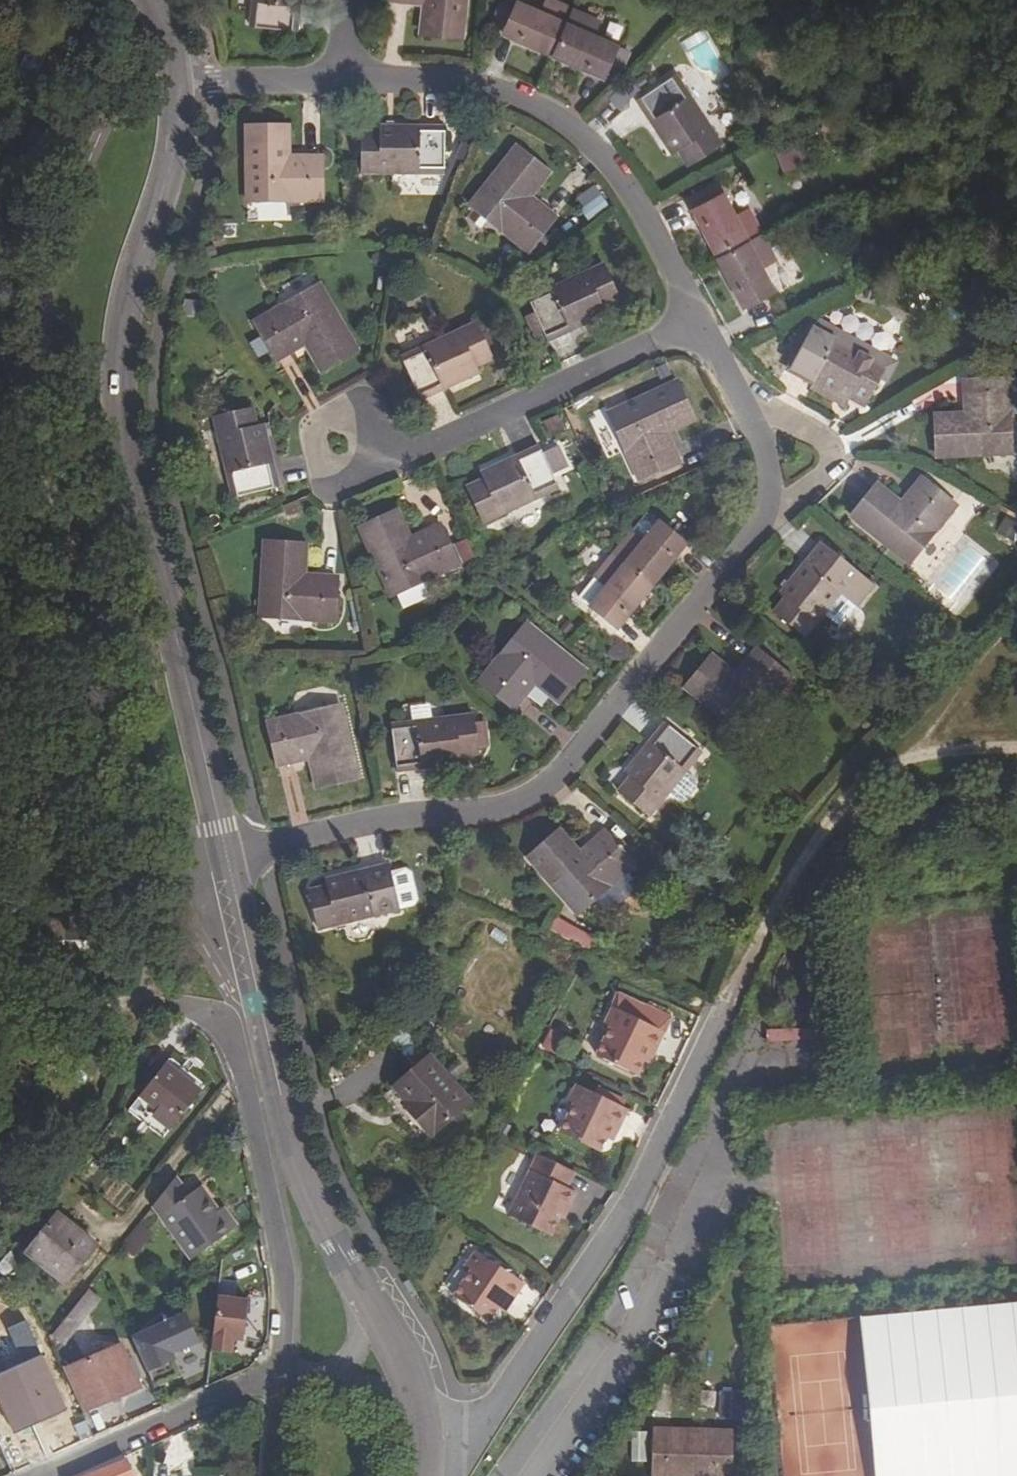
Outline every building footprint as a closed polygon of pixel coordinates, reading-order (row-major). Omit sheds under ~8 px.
[(236,8),(281,12),(282,0),(237,0),(236,8)] [(406,13),(445,17),(447,0),(407,0),(406,13)] [(541,27),(552,0),(492,0),(490,4),(487,10),(519,25),(522,19),(541,27)] [(541,27),(559,35),(556,42),(586,55),(601,22),(578,11),(582,0),(552,0),(541,27)] [(519,25),(538,34),(541,27),(522,19),(519,25)] [(541,27),(538,34),(556,42),(559,35),(541,27)] [(618,46),(610,64),(622,69),(631,51),(618,46)] [(622,77),(657,130),(662,126),(672,141),(705,119),(661,51),(622,77)] [(431,152),(432,105),(367,106),(367,113),(349,113),(349,154),(431,152)] [(275,109),(235,110),(236,184),(310,183),(309,139),(276,140),(275,109)] [(790,109),(761,118),(773,150),(801,140),(790,109)] [(508,186),(517,175),(535,152),(504,126),(460,182),(516,229),(542,196),(529,184),(520,195),(508,186)] [(711,229),(748,210),(734,184),(724,190),(712,167),(716,164),(710,153),(673,172),(679,184),(681,184),(696,214),(702,211),(711,229)] [(529,184),(517,175),(508,186),(520,195),(529,184)] [(588,218),(608,202),(591,181),(571,197),(588,218)] [(748,210),(711,229),(722,247),(715,250),(730,280),(761,263),(749,240),(761,234),(748,210)] [(702,211),(696,214),(705,232),(711,229),(702,211)] [(722,247),(711,229),(705,232),(715,250),(722,247)] [(534,312),(537,319),(595,291),(593,285),(608,278),(591,241),(517,278),(524,291),(514,295),(525,317),(534,312)] [(268,341),(283,333),(276,321),(289,314),(296,325),(312,351),(346,330),(309,268),(247,305),(268,341)] [(832,297),(823,312),(846,324),(854,307),(832,297)] [(846,324),(823,312),(800,301),(779,342),(837,371),(840,365),(856,374),(874,339),(846,324)] [(392,338),(412,380),(469,352),(466,346),(482,338),(465,303),(392,338)] [(276,321),(283,333),(296,325),(289,314),(276,321)] [(1010,383),(1007,348),(952,352),(952,367),(967,366),(968,380),(953,381),(953,385),(924,386),(928,427),(1001,421),(999,383),(1010,383)] [(619,432),(631,456),(631,457),(670,438),(662,421),(651,427),(644,414),(656,407),(683,394),(665,359),(599,390),(619,432)] [(952,367),(953,381),(968,380),(967,366),(952,367)] [(207,400),(226,481),(271,469),(256,408),(249,409),(244,391),(207,400)] [(662,421),(656,407),(644,414),(651,427),(662,421)] [(529,425),(472,451),(475,458),(459,466),(475,501),(549,467),(542,452),(558,445),(549,425),(533,432),(529,425)] [(631,456),(619,432),(613,434),(625,458),(631,456)] [(868,459),(843,489),(899,534),(945,476),(912,451),(891,476),(868,459)] [(391,493),(354,510),(386,576),(451,544),(432,505),(404,518),(391,493)] [(606,531),(640,559),(653,542),(658,545),(678,521),(651,498),(634,519),(623,510),(606,531)] [(849,546),(812,518),(773,566),(778,571),(767,585),(798,610),(849,546)] [(470,537),(461,519),(449,524),(458,542),(470,537)] [(296,573),(297,556),(299,527),(261,525),(256,599),(328,602),(330,559),(313,558),(312,574),(296,573)] [(640,559),(606,531),(588,555),(599,564),(584,583),(611,605),(632,577),(628,575),(640,559)] [(452,545),(457,561),(471,557),(466,540),(452,545)] [(653,542),(640,559),(645,563),(658,545),(653,542)] [(573,574),(584,583),(599,564),(588,555),(573,574)] [(313,558),(297,556),(296,573),(312,574),(313,558)] [(645,563),(640,559),(628,575),(632,577),(645,563)] [(509,687),(519,674),(509,666),(519,653),(529,661),(553,679),(579,647),(522,602),(476,659),(509,687)] [(750,625),(740,637),(751,646),(740,659),(729,650),(706,632),(681,663),(739,708),(783,651),(750,625)] [(509,666),(519,674),(529,661),(519,653),(509,666)] [(338,687),(266,704),(275,747),(307,739),(314,769),(354,759),(338,687)] [(468,694),(388,704),(393,751),(458,743),(457,735),(474,734),(468,694)] [(697,728),(660,700),(621,749),(627,753),(616,766),(647,792),(665,768),(681,748),(697,728)] [(691,756),(681,748),(665,768),(675,776),(682,775),(692,763),(691,756)] [(529,835),(577,889),(631,839),(603,809),(579,830),(559,809),(529,835)] [(398,891),(387,846),(326,861),(327,868),(310,871),(318,911),(398,891)] [(624,846),(592,875),(600,883),(613,884),(631,868),(632,854),(624,846)] [(553,917),(546,930),(582,946),(588,934),(553,917)] [(667,1007),(616,982),(609,999),(615,1002),(601,1032),(639,1049),(646,1034),(653,1037),(667,1007)] [(432,1034),(398,1068),(410,1081),(407,1084),(437,1114),(473,1079),(432,1034)] [(605,1129),(613,1115),(619,1103),(624,1106),(634,1087),(582,1062),(574,1079),(582,1082),(567,1110),(605,1129)] [(200,1096),(165,1068),(140,1099),(175,1127),(200,1096)] [(619,1103),(613,1115),(618,1118),(624,1106),(619,1103)] [(555,1212),(564,1195),(569,1184),(574,1185),(582,1170),(572,1165),(579,1149),(543,1132),(514,1193),(555,1212)] [(220,1220),(216,1214),(199,1188),(187,1197),(176,1180),(154,1209),(191,1261),(237,1229),(227,1216),(220,1220)] [(569,1184),(564,1195),(569,1195),(574,1185),(569,1184)] [(220,1220),(227,1216),(222,1209),(216,1214),(220,1220)] [(100,1244),(74,1224),(71,1228),(57,1217),(29,1253),(44,1264),(50,1256),(76,1276),(100,1244)] [(137,1255),(154,1233),(142,1223),(124,1246),(137,1255)] [(499,1298),(508,1286),(514,1277),(519,1280),(531,1260),(484,1230),(473,1245),(480,1249),(462,1276),(499,1298)] [(514,1277),(508,1286),(513,1288),(519,1280),(514,1277)] [(75,1323),(78,1325),(101,1298),(91,1290),(55,1335),(62,1339),(75,1323)] [(255,1298),(225,1296),(222,1348),(241,1350),(243,1335),(252,1336),(255,1298)] [(856,1315),(866,1475),(1016,1475),(1016,1305),(856,1315)] [(146,1385),(178,1372),(171,1355),(196,1345),(182,1312),(125,1335),(146,1385)] [(126,1344),(68,1370),(87,1410),(144,1385),(126,1344)] [(0,1364),(0,1382),(6,1397),(42,1382),(41,1380),(47,1377),(42,1363),(36,1366),(29,1351),(0,1364)] [(736,1448),(736,1395),(658,1395),(658,1435),(671,1436),(672,1448),(736,1448)] [(0,1423),(0,1436),(2,1441),(9,1438),(2,1422),(0,1423)] [(127,1461),(94,1475),(134,1475),(127,1461)]
